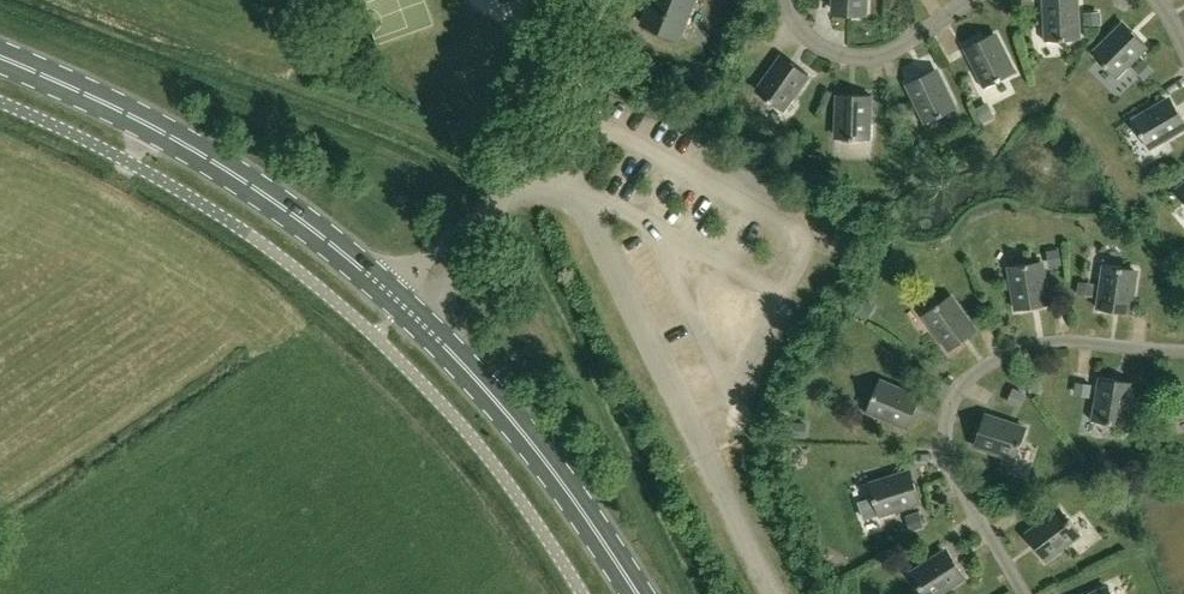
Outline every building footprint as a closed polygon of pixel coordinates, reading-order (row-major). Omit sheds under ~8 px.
[(694,0),(652,0),(642,24),(678,38),(694,0)] [(833,11),(849,11),(849,16),(866,17),(866,0),(834,0),(833,11)] [(1047,42),(1065,41),(1065,39),(1079,38),(1077,0),(1061,1),(1061,0),(1045,0),(1047,42)] [(1116,78),(1147,47),(1136,35),(1133,38),(1121,27),(1094,53),(1104,63),(1103,65),(1116,78)] [(980,41),(966,48),(986,88),(1002,80),(1001,78),(1014,71),(997,38),(982,45),(980,41)] [(792,69),(779,60),(757,90),(769,98),(767,100),(782,111),(808,75),(795,65),(792,69)] [(921,77),(907,84),(926,124),(943,116),(942,114),(955,107),(938,74),(924,81),(921,77)] [(854,100),(838,99),(836,137),(850,137),(850,140),(869,140),(870,96),(854,95),(854,100)] [(1135,120),(1142,132),(1140,133),(1149,149),(1183,129),(1183,121),(1179,113),(1175,115),(1167,101),(1135,120)] [(1009,267),(1016,311),(1032,308),(1032,304),(1048,301),(1042,264),(1028,266),(1027,264),(1009,267)] [(1104,266),(1098,310),(1114,312),(1115,307),(1131,310),(1136,273),(1122,271),(1122,268),(1104,266)] [(973,328),(951,298),(940,306),(938,304),(923,315),(950,351),(963,342),(960,338),(973,328)] [(1093,422),(1111,425),(1112,423),(1126,425),(1132,388),(1116,385),(1117,381),(1101,378),(1093,422)] [(915,397),(881,382),(875,395),(873,394),(866,411),(907,429),(914,413),(909,412),(915,397)] [(979,431),(974,446),(1016,460),(1022,443),(1019,442),(1024,429),(989,417),(983,433),(979,431)] [(906,473),(870,484),(875,498),(872,498),(878,516),(920,503),(916,487),(911,489),(906,473)] [(1059,510),(1029,533),(1039,546),(1035,549),(1045,562),(1080,535),(1069,520),(1067,522),(1059,510)] [(912,573),(919,585),(917,586),(922,593),(940,593),(965,578),(956,564),(952,567),(943,553),(912,573)]
